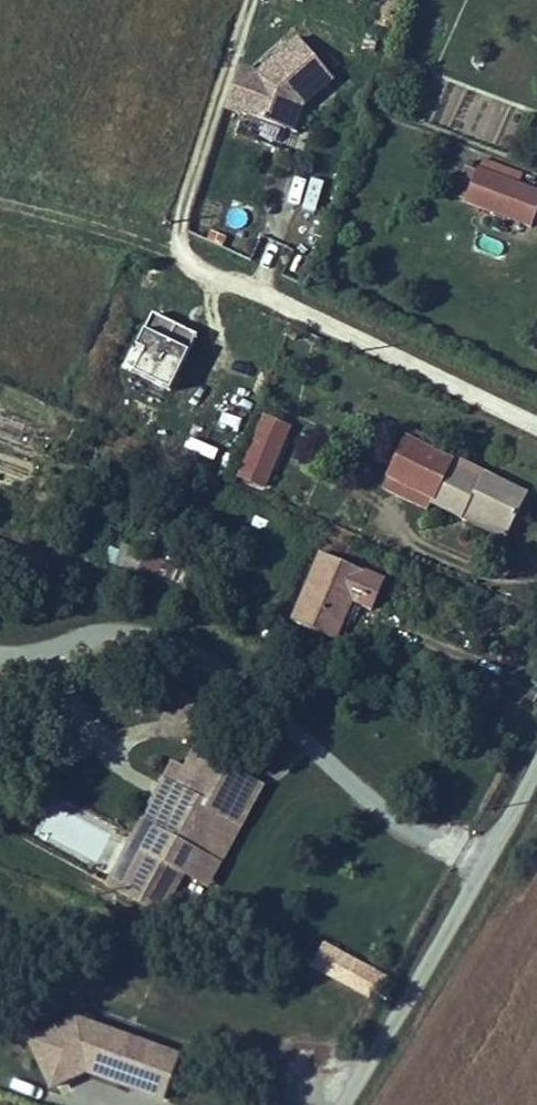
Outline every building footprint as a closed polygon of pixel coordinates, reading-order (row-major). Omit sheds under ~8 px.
[(313,60),(279,19),(236,55),(222,95),(273,112),(282,86),(313,60)] [(460,147),(448,181),(511,204),(524,170),(460,147)] [(151,313),(125,370),(171,391),(198,334),(151,313)] [(231,436),(275,454),(285,429),(241,411),(231,436)] [(364,458),(414,479),(434,489),(443,488),(447,481),(495,503),(510,471),(464,451),(462,456),(381,422),(364,458)] [(223,456),(266,474),(275,454),(231,436),(223,456)] [(409,492),(414,479),(364,458),(359,470),(409,492)] [(492,510),(495,503),(447,481),(443,488),(492,510)] [(317,613),(333,577),(338,566),(358,573),(367,555),(301,528),(273,596),(317,613)] [(186,589),(190,567),(175,565),(178,543),(158,541),(151,584),(186,589)] [(104,568),(140,568),(140,546),(104,546),(104,568)] [(338,566),(333,577),(353,584),(358,573),(338,566)] [(176,776),(192,737),(173,729),(157,767),(176,776)] [(229,754),(192,737),(176,776),(157,767),(129,832),(185,856),(195,834),(185,830),(206,780),(216,784),(229,754)] [(129,832),(157,767),(136,758),(108,823),(129,832)] [(47,1015),(31,1066),(157,1104),(164,1104),(179,1057),(47,1015)]
